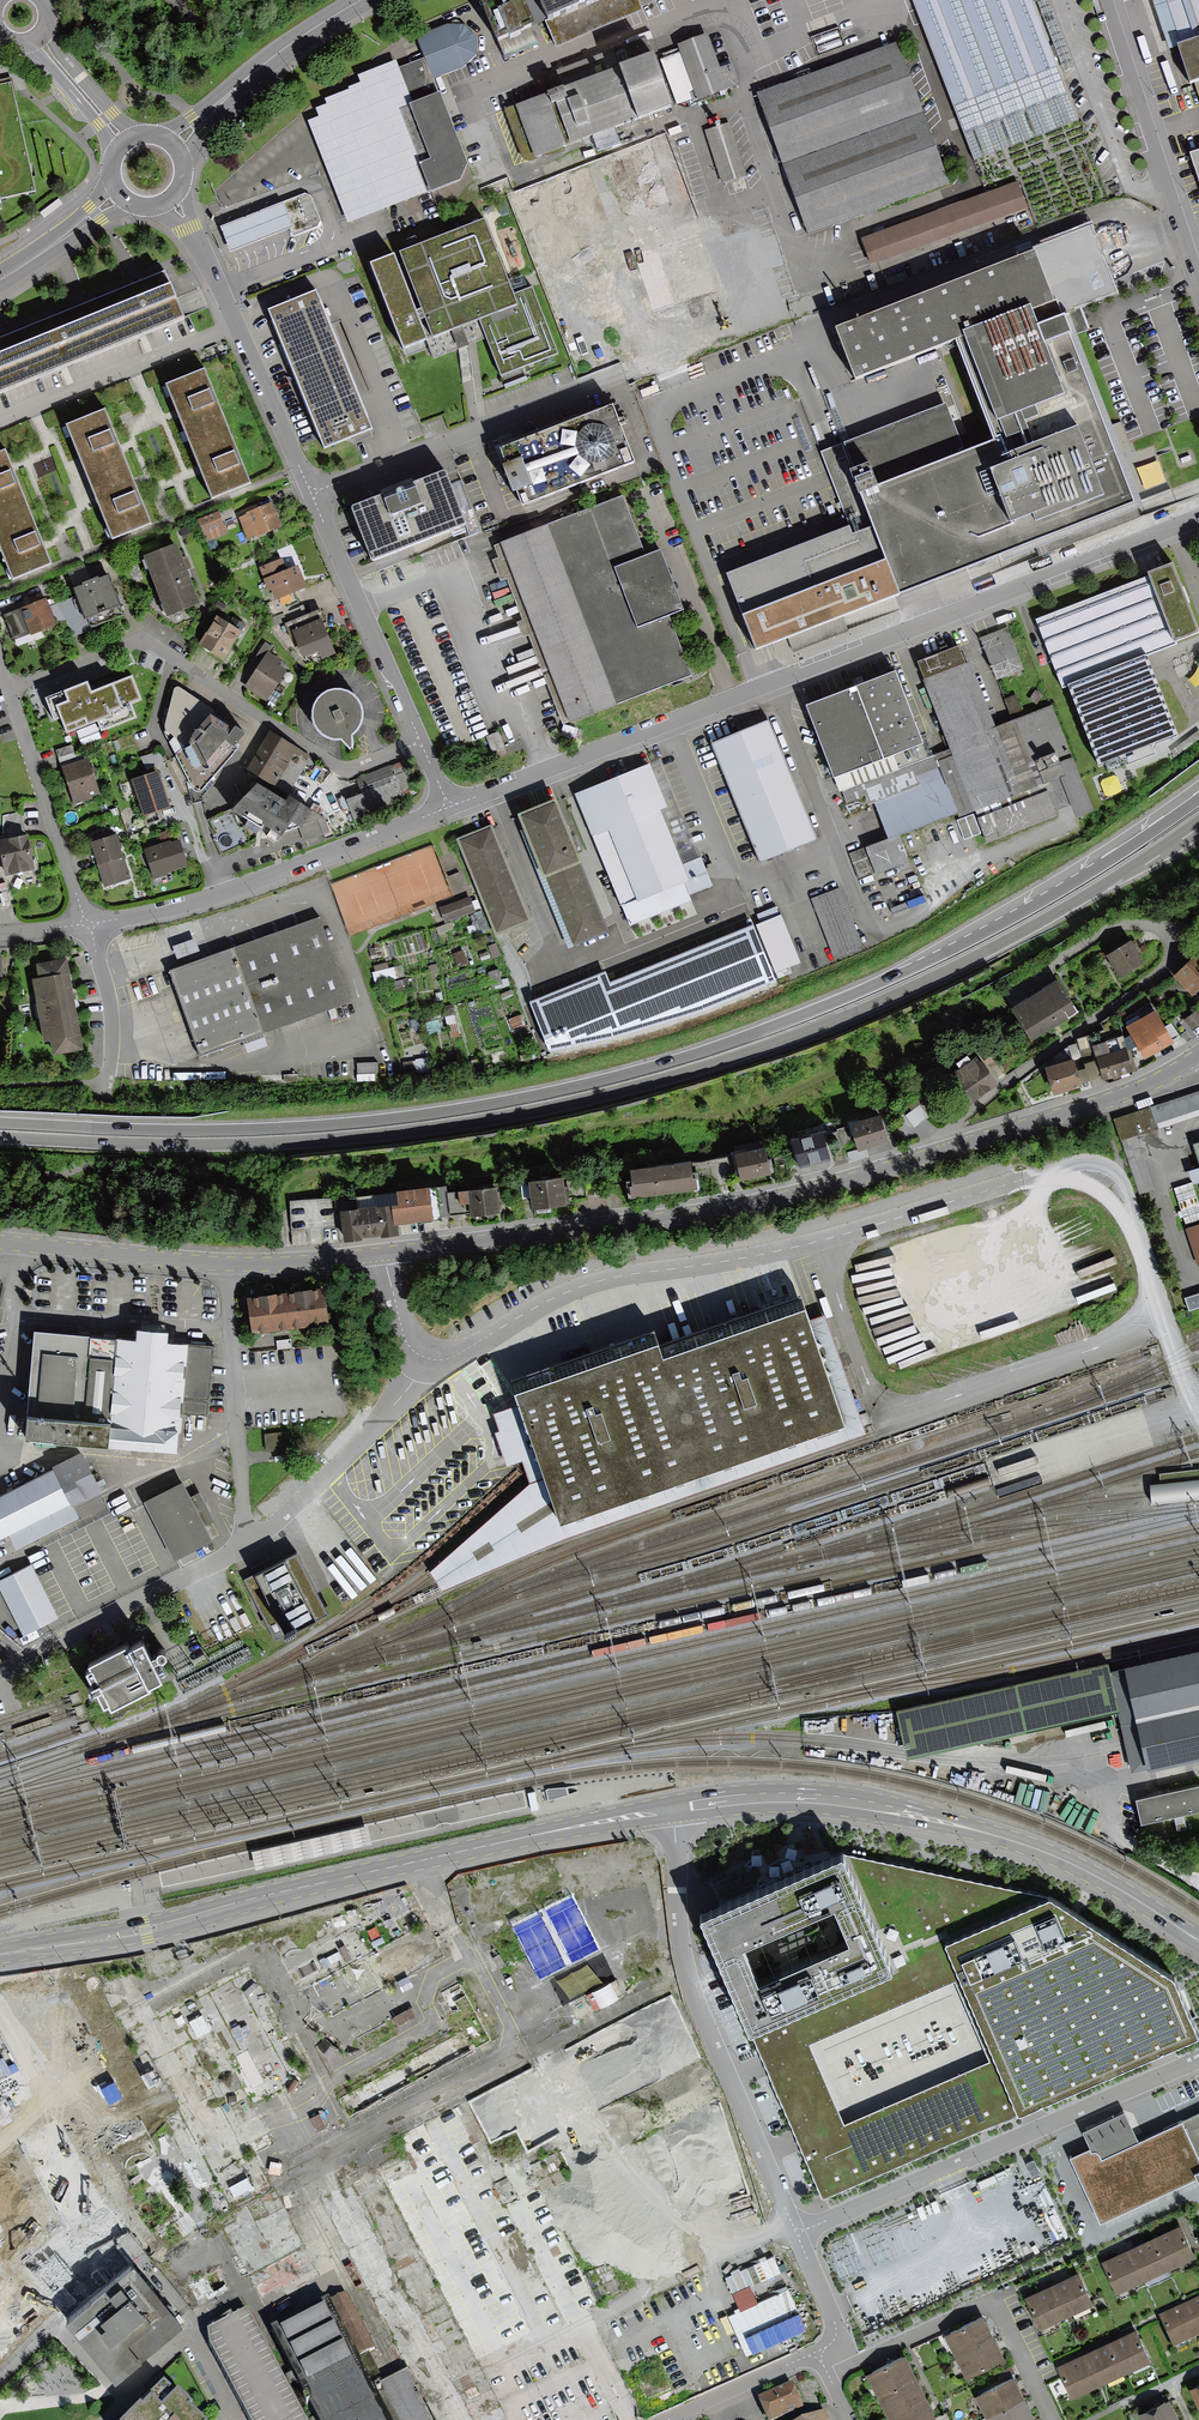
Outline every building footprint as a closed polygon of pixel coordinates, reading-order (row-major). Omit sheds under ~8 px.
[(496,38),(534,23),(524,0),(480,0),(496,38)] [(641,14),(635,0),(535,0),(556,52),(641,14)] [(975,164),(1079,122),(1030,0),(909,0),(975,164)] [(1198,35),(1198,0),(1156,0),(1170,44),(1198,35)] [(415,36),(425,58),(434,78),(462,67),(477,54),(476,36),(465,25),(456,25),(448,25),(415,36)] [(710,32),(677,44),(680,53),(660,60),(676,104),(697,96),(698,100),(741,85),(732,62),(722,66),(710,32)] [(757,91),(809,235),(952,183),(901,40),(757,91)] [(1198,78),(1198,40),(1182,46),(1194,80),(1198,78)] [(614,127),(673,105),(654,51),(505,109),(521,154),(523,157),(527,160),(532,160),(537,158),(537,156),(593,135),(598,151),(620,143),(614,127)] [(413,102),(398,108),(430,190),(460,179),(468,164),(434,78),(425,58),(399,67),(413,102)] [(347,224),(430,190),(398,108),(413,102),(399,67),(396,60),(357,76),(359,83),(347,88),(348,90),(324,99),(326,104),(314,109),(317,116),(305,121),(347,224)] [(729,123),(705,130),(721,184),(745,176),(729,123)] [(863,237),(872,261),(1024,206),(1016,182),(863,237)] [(304,194),(221,227),(230,251),(290,227),(293,235),(319,225),(320,220),(310,196),(304,194)] [(485,218),(399,251),(428,324),(421,327),(426,341),(433,358),(463,346),(485,337),(500,376),(559,352),(533,288),(513,293),(485,218)] [(720,568),(756,655),(1144,498),(1104,396),(1107,395),(1071,307),(1113,290),(1086,222),(835,322),(857,378),(958,338),(997,434),(963,448),(944,401),(823,449),(850,517),(720,568)] [(638,258),(655,316),(662,316),(707,303),(701,303),(734,294),(734,289),(743,289),(771,281),(757,235),(749,235),(728,242),(725,242),(725,262),(717,235),(711,235),(686,242),(662,242),(701,231),(630,232),(637,254),(638,254),(638,258)] [(421,327),(393,257),(370,266),(403,350),(426,341),(421,327)] [(761,285),(768,308),(783,304),(776,280),(761,285)] [(0,354),(0,402),(174,332),(184,328),(175,305),(167,287),(0,354)] [(316,293),(269,312),(325,449),(372,430),(316,293)] [(205,370),(167,385),(211,499),(249,484),(205,370)] [(613,404),(500,447),(506,462),(502,464),(513,491),(516,489),(522,504),(635,461),(613,404)] [(957,404),(949,407),(953,418),(961,415),(957,404)] [(105,408),(66,423),(112,540),(151,525),(105,408)] [(0,454),(0,548),(12,580),(50,565),(6,451),(0,454)] [(464,523),(443,471),(350,507),(371,560),(464,523)] [(173,487),(165,491),(174,514),(182,511),(173,487)] [(622,496),(500,542),(568,718),(570,721),(691,674),(668,614),(683,608),(660,547),(645,553),(622,496)] [(271,504),(238,517),(247,540),(280,527),(271,504)] [(219,513),(199,521),(206,541),(226,533),(219,513)] [(74,528),(66,531),(75,554),(83,551),(74,528)] [(143,554),(166,615),(199,603),(188,574),(176,542),(143,554)] [(282,559),(258,568),(269,594),(272,593),(275,600),(307,588),(298,566),(287,570),(282,559)] [(1062,694),(1068,691),(1099,770),(1181,738),(1149,657),(1198,637),(1198,624),(1176,564),(1166,568),(1145,577),(1033,620),(1062,694)] [(108,576),(74,588),(77,596),(60,602),(67,621),(73,637),(90,630),(89,627),(122,615),(108,576)] [(34,602),(3,614),(13,639),(30,632),(31,635),(58,625),(50,606),(46,597),(34,602)] [(60,602),(50,606),(58,625),(67,621),(60,602)] [(321,609),(285,623),(292,639),(296,639),(303,658),(317,651),(321,659),(335,653),(325,625),(327,624),(321,609)] [(218,616),(200,644),(224,660),(240,635),(246,626),(234,618),(230,624),(218,616)] [(256,657),(262,661),(268,652),(270,653),(273,648),(265,642),(256,657)] [(993,642),(928,667),(992,832),(1057,807),(993,642)] [(270,653),(268,652),(262,661),(258,668),(246,688),(267,700),(287,669),(279,664),(281,660),(270,653)] [(895,672),(805,707),(832,777),(834,781),(835,781),(894,758),(924,746),(895,672)] [(46,698),(54,719),(61,716),(67,731),(97,720),(101,729),(134,717),(128,702),(140,698),(132,677),(127,679),(91,693),(87,682),(46,698)] [(214,710),(176,686),(168,715),(166,724),(165,732),(167,738),(194,788),(197,790),(201,790),(206,785),(237,749),(238,746),(237,744),(245,734),(244,733),(236,727),(234,728),(233,729),(214,716),(215,713),(214,710)] [(345,688),(336,686),(327,688),(320,692),(314,699),(311,707),(310,715),(312,724),(317,731),(324,736),(332,739),(341,739),(350,748),(352,746),(352,734),(356,731),(361,724),(363,716),(362,707),(359,699),(353,692),(345,688)] [(766,720),(710,742),(758,861),(813,839),(766,720)] [(271,732),(247,770),(286,795),(310,757),(271,732)] [(501,733),(489,737),(495,754),(507,749),(501,733)] [(1060,754),(1063,768),(1076,765),(1072,751),(1060,754)] [(148,768),(165,764),(163,755),(146,759),(148,768)] [(61,765),(74,805),(92,799),(91,795),(100,792),(88,756),(61,765)] [(658,758),(572,793),(626,925),(712,889),(658,758)] [(894,758),(835,781),(839,793),(899,770),(894,758)] [(361,793),(345,799),(355,825),(407,805),(402,792),(415,787),(405,759),(356,778),(361,793)] [(131,779),(145,823),(160,819),(158,811),(171,806),(159,770),(131,779)] [(288,797),(285,801),(257,783),(231,811),(249,821),(246,826),(257,833),(259,829),(262,831),(265,826),(271,829),(267,835),(277,841),(285,831),(300,828),(307,847),(325,840),(323,835),(330,832),(324,820),(288,797)] [(850,819),(884,910),(971,878),(937,787),(850,819)] [(553,799),(517,815),(572,945),(609,930),(553,799)] [(230,811),(207,821),(221,854),(249,842),(243,827),(238,829),(230,811)] [(496,933),(527,921),(489,821),(457,833),(496,933)] [(91,842),(104,884),(129,877),(115,834),(91,842)] [(0,842),(0,855),(5,876),(36,868),(27,835),(0,842)] [(143,851),(154,879),(189,866),(178,838),(143,851)] [(468,896),(438,906),(443,920),(472,910),(468,896)] [(781,916),(757,926),(779,976),(802,967),(781,916)] [(168,968),(199,1055),(345,1004),(314,917),(168,968)] [(1107,956),(1120,977),(1143,964),(1131,942),(1107,956)] [(1174,976),(1192,995),(1198,989),(1198,957),(1197,954),(1174,976)] [(43,1055),(79,1049),(62,956),(26,963),(43,1055)] [(377,973),(377,981),(396,981),(396,973),(377,973)] [(1011,1010),(1031,1042),(1077,1013),(1057,980),(1011,1010)] [(1126,1027),(1145,1059),(1174,1043),(1172,1040),(1165,1027),(1155,1010),(1126,1027)] [(1185,1020),(1193,1029),(1198,1024),(1198,1014),(1197,1011),(1185,1020)] [(1171,1023),(1165,1027),(1172,1040),(1178,1036),(1171,1023)] [(565,1035),(547,1040),(550,1054),(569,1050),(565,1035)] [(1102,1077),(1103,1080),(1134,1070),(1124,1037),(1092,1047),(1096,1060),(1102,1077)] [(952,1074),(971,1100),(996,1082),(976,1055),(952,1074)] [(1045,1067),(1053,1095),(1082,1087),(1081,1083),(1077,1071),(1073,1060),(1045,1067)] [(1077,1071),(1081,1083),(1102,1077),(1096,1060),(1083,1064),(1085,1069),(1077,1071)] [(380,1063),(360,1066),(361,1075),(381,1072),(380,1063)] [(1114,1119),(1122,1141),(1138,1136),(1159,1129),(1156,1122),(1198,1108),(1198,1091),(1114,1119)] [(919,1104),(903,1114),(912,1127),(928,1117),(919,1104)] [(847,1125),(855,1148),(887,1136),(879,1113),(847,1125)] [(793,1141),(800,1164),(825,1156),(818,1133),(793,1141)] [(1122,1141),(1139,1194),(1154,1190),(1140,1148),(1141,1148),(1138,1136),(1122,1141)] [(733,1150),(740,1182),(770,1176),(764,1144),(733,1150)] [(626,1166),(630,1196),(693,1188),(689,1159),(626,1166)] [(527,1178),(531,1210),(563,1206),(559,1174),(527,1178)] [(385,1224),(429,1219),(425,1184),(381,1189),(385,1224)] [(467,1189),(470,1218),(495,1215),(492,1186),(467,1189)] [(337,1210),(341,1241),(386,1236),(383,1205),(337,1210)] [(1186,1230),(1197,1265),(1198,1266),(1198,1225),(1186,1230)] [(326,1288),(248,1296),(251,1317),(252,1334),(330,1326),(326,1288)] [(658,1343),(662,1352),(803,1303),(799,1294),(658,1343)] [(1185,1299),(1189,1310),(1198,1307),(1198,1294),(1185,1299)] [(517,1405),(543,1479),(557,1521),(844,1421),(810,1317),(805,1302),(803,1303),(662,1352),(658,1343),(656,1338),(512,1388),(517,1405)] [(557,1521),(543,1479),(529,1484),(428,1570),(430,1573),(439,1588),(441,1590),(564,1537),(865,1433),(825,1313),(810,1317),(844,1421),(557,1521)] [(508,1377),(512,1388),(656,1338),(652,1327),(508,1377)] [(209,1345),(38,1329),(28,1436),(174,1450),(178,1411),(203,1413),(209,1345)] [(543,1479),(517,1405),(492,1414),(499,1432),(494,1433),(506,1468),(521,1462),(529,1484),(543,1479)] [(289,1434),(266,1437),(268,1453),(292,1450),(289,1434)] [(0,1496),(0,1537),(97,1488),(81,1456),(0,1496)] [(1152,1505),(1198,1500),(1198,1480),(1150,1485),(1150,1494),(1152,1505)] [(144,1504),(174,1563),(212,1544),(182,1485),(144,1504)] [(296,1553),(244,1580),(275,1640),(286,1634),(297,1629),(327,1613),(296,1553)] [(0,1579),(0,1594),(20,1635),(56,1618),(30,1565),(0,1579)] [(109,1704),(111,1708),(151,1687),(150,1685),(162,1679),(154,1662),(159,1659),(162,1660),(164,1659),(165,1658),(166,1657),(167,1655),(166,1652),(165,1651),(162,1649),(159,1649),(158,1650),(157,1651),(156,1653),(151,1656),(143,1640),(128,1647),(126,1643),(88,1663),(90,1667),(85,1670),(93,1685),(89,1687),(89,1689),(89,1691),(90,1692),(92,1694),(93,1694),(96,1692),(104,1706),(109,1704)] [(1134,1776),(1198,1761),(1198,1649),(1110,1668),(1118,1707),(1128,1746),(1134,1776)] [(1108,1660),(900,1707),(911,1753),(1118,1707),(1110,1668),(1108,1660)] [(1136,1797),(1141,1823),(1175,1816),(1177,1829),(1187,1827),(1184,1813),(1198,1809),(1198,1784),(1136,1797)] [(568,1795),(566,1785),(547,1789),(549,1798),(568,1795)] [(842,1851),(699,1912),(823,2202),(1198,2033),(1172,1974),(1045,1893),(842,1851)] [(1082,2131),(1090,2148),(1092,2151),(1096,2151),(1100,2152),(1102,2157),(1138,2141),(1125,2112),(1082,2131)] [(1070,2157),(1100,2222),(1197,2177),(1198,2181),(1198,2113),(1138,2141),(1102,2157),(1100,2152),(1096,2151),(1092,2151),(1090,2148),(1070,2157)] [(1136,2134),(1143,2131),(1135,2113),(1128,2116),(1136,2134)] [(1100,2260),(1115,2294),(1192,2259),(1177,2226),(1100,2260)] [(747,2360),(809,2336),(791,2289),(758,2302),(753,2287),(784,2275),(776,2256),(726,2275),(740,2310),(730,2314),(747,2360)] [(135,2270),(67,2326),(115,2387),(182,2329),(135,2270)] [(1022,2298),(1036,2330),(1093,2304),(1078,2273),(1022,2298)] [(372,2391),(326,2303),(261,2337),(304,2419),(387,2419),(372,2391)] [(1174,2352),(1198,2340),(1198,2303),(1160,2321),(1174,2352)] [(246,2311),(205,2333),(206,2346),(244,2419),(302,2419),(246,2311)] [(982,2323),(943,2341),(962,2380),(1000,2361),(982,2323)] [(1054,2367),(1070,2400),(1149,2362),(1133,2328),(1054,2367)] [(888,2419),(934,2419),(904,2359),(867,2377),(888,2419)] [(403,2374),(396,2378),(372,2391),(387,2419),(427,2419),(403,2374)] [(123,2419),(212,2419),(166,2376),(123,2419)] [(758,2394),(769,2419),(804,2405),(792,2378),(758,2394)] [(970,2398),(981,2419),(1030,2419),(1011,2379),(970,2398)] [(1198,2404),(1198,2381),(1189,2385),(1198,2404)] [(1149,2419),(1178,2419),(1166,2397),(1143,2409),(1149,2419)] [(826,2411),(807,2419),(830,2419),(826,2411)]
